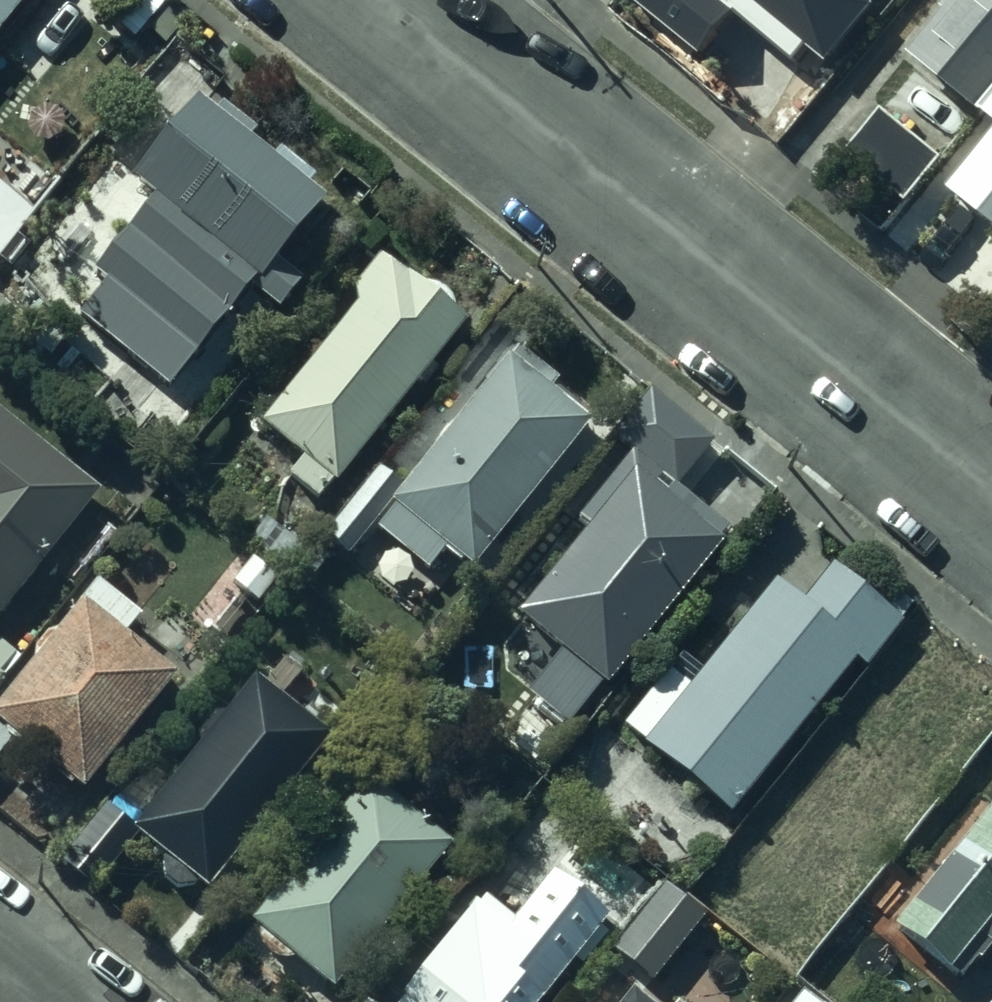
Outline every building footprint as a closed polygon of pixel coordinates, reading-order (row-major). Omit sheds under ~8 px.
[(42,0),(0,0),(0,52),(42,0)] [(734,11),(720,0),(623,0),(621,2),(697,59),(734,11)] [(837,68),(894,0),(756,0),(837,68)] [(912,54),(991,113),(991,0),(953,0),(912,54)] [(164,406),(318,217),(190,113),(149,163),(181,188),(67,327),(164,406)] [(37,215),(0,186),(0,261),(37,215)] [(464,337),(380,270),(356,300),(346,312),(248,435),(332,502),(464,337)] [(600,434),(510,362),(385,516),(475,588),(600,434)] [(0,430),(0,629),(96,503),(0,430)] [(726,557),(637,485),(518,630),(608,702),(726,557)] [(778,577),(644,739),(727,811),(856,656),(868,665),(903,617),(831,563),(806,597),(778,577)] [(0,717),(0,742),(80,806),(172,693),(80,619),(0,717)] [(330,749),(253,687),(129,838),(205,900),(330,749)] [(448,855),(365,786),(243,933),(325,1001),(448,855)] [(906,939),(974,995),(991,973),(991,834),(906,939)] [(667,880),(610,945),(654,978),(706,909),(667,880)] [(418,985),(439,1001),(556,1001),(571,984),(482,909),(418,985)] [(354,1001),(373,1001),(361,993),(354,1001)]
